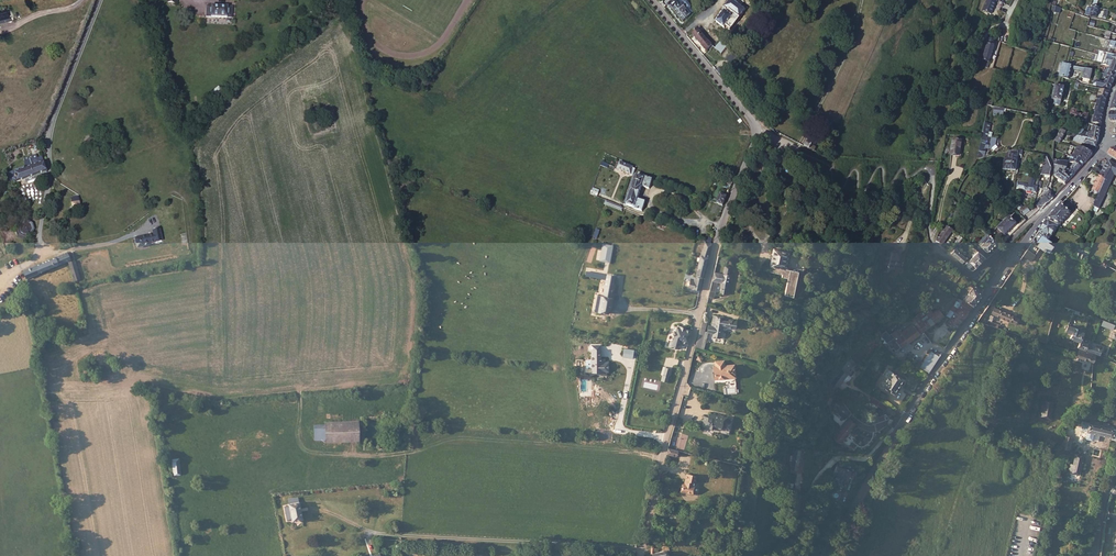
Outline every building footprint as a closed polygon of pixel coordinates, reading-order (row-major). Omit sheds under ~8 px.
[(678,1),(682,6),(683,5),(688,12),(691,16),(693,15),(690,11),(692,9),(684,0),(680,0),(678,1)] [(982,10),(988,13),(987,16),(989,17),(992,13),(997,3),(995,3),(997,0),(991,0),(991,1),(989,0),(988,0),(982,10)] [(682,6),(678,1),(676,1),(675,2),(673,1),(671,3),(671,6),(670,6),(669,7),(671,8),(672,8),(684,23),(689,19),(689,18),(692,16),(691,16),(688,12),(683,5),(682,6)] [(206,4),(205,15),(230,17),(231,6),(206,4)] [(1094,7),(1091,16),(1097,18),(1100,8),(1094,7)] [(0,14),(0,23),(13,20),(11,11),(0,14)] [(724,12),(716,23),(730,32),(738,21),(724,12)] [(744,25),(751,15),(747,12),(739,22),(744,25)] [(714,48),(699,30),(693,35),(708,53),(714,48)] [(989,39),(981,67),(988,69),(996,41),(989,39)] [(727,62),(731,64),(736,57),(733,54),(727,62)] [(1109,59),(1109,61),(1108,66),(1110,66),(1113,67),(1115,68),(1115,61),(1109,59)] [(1067,66),(1063,79),(1068,81),(1072,70),(1073,68),(1067,66)] [(1085,71),(1084,73),(1082,79),(1091,82),(1094,73),(1085,71)] [(1105,75),(1102,74),(1101,76),(1108,78),(1106,84),(1099,82),(1097,86),(1111,91),(1115,78),(1108,76),(1105,75)] [(1060,88),(1052,85),(1050,96),(1053,97),(1052,102),(1057,103),(1061,104),(1062,103),(1063,104),(1065,96),(1063,95),(1065,89),(1060,88)] [(204,96),(207,101),(221,91),(217,86),(204,96)] [(1099,96),(1099,97),(1108,99),(1110,93),(1100,90),(1099,96)] [(1099,97),(1097,110),(1093,109),(1092,112),(1103,116),(1108,99),(1099,97)] [(1003,109),(993,107),(992,115),(1002,117),(1003,109)] [(1077,111),(1071,109),(1069,117),(1074,119),(1076,113),(1077,111)] [(1103,116),(1092,112),(1092,116),(1095,117),(1093,124),(1102,127),(1103,116)] [(1086,123),(1089,115),(1083,113),(1082,116),(1078,114),(1076,119),(1078,120),(1079,120),(1086,123)] [(990,124),(985,123),(983,136),(991,137),(992,133),(989,132),(990,124)] [(1099,141),(1100,130),(1093,127),(1092,134),(1089,133),(1089,134),(1087,134),(1091,124),(1088,123),(1085,131),(1084,133),(1081,137),(1085,140),(1098,143),(1099,141)] [(1075,127),(1072,134),(1074,135),(1079,137),(1081,137),(1084,133),(1085,131),(1075,127)] [(1066,131),(1062,130),(1061,130),(1055,141),(1060,142),(1066,132),(1066,131)] [(991,137),(983,136),(979,158),(978,159),(984,157),(986,148),(989,149),(989,148),(992,148),(996,145),(997,139),(991,138),(991,137)] [(1093,154),(1098,143),(1085,140),(1081,137),(1079,137),(1076,142),(1085,146),(1083,149),(1093,154)] [(807,140),(804,147),(814,152),(817,147),(815,146),(815,145),(813,144),(813,143),(807,140)] [(954,159),(959,160),(961,159),(964,142),(953,140),(951,155),(954,159)] [(1074,147),(1069,145),(1066,152),(1070,154),(1074,148),(1074,147)] [(1086,164),(1092,155),(1078,148),(1073,157),(1085,163),(1086,164)] [(1114,149),(1114,148),(1108,154),(1115,159),(1115,148),(1114,149)] [(1010,151),(1005,152),(1003,170),(1016,172),(1016,171),(1019,156),(1023,156),(1024,151),(1018,150),(1016,150),(1014,150),(1014,153),(1010,152),(1010,151)] [(38,156),(26,160),(26,171),(25,171),(15,175),(14,173),(14,174),(9,176),(12,185),(17,183),(18,184),(24,182),(47,174),(48,173),(43,159),(39,160),(38,156)] [(1045,175),(1050,176),(1052,168),(1048,157),(1046,156),(1041,175),(1045,175)] [(1073,157),(1072,157),(1071,161),(1066,159),(1065,162),(1068,163),(1073,165),(1074,164),(1081,168),(1085,163),(1073,157)] [(1067,169),(1068,163),(1065,162),(1061,161),(1059,167),(1066,171),(1067,169)] [(1102,172),(1100,176),(1105,181),(1110,172),(1115,165),(1109,161),(1108,162),(1102,172)] [(633,176),(636,170),(629,168),(630,167),(620,162),(617,168),(617,169),(622,171),(621,173),(623,174),(624,172),(633,176)] [(1075,174),(1081,168),(1074,164),(1073,165),(1068,163),(1067,169),(1069,170),(1068,171),(1075,174)] [(1070,180),(1075,174),(1068,171),(1066,171),(1064,174),(1065,175),(1064,176),(1070,180)] [(1058,173),(1054,172),(1056,174),(1056,178),(1065,185),(1070,180),(1064,176),(1063,175),(1058,173)] [(1092,206),(1098,209),(1099,209),(1113,178),(1114,175),(1110,172),(1105,181),(1099,194),(1092,206)] [(24,182),(25,185),(48,176),(47,174),(24,182)] [(643,179),(633,176),(623,204),(633,208),(633,209),(641,212),(645,202),(637,200),(641,187),(649,189),(652,180),(644,177),(643,179)] [(1105,181),(1100,176),(1099,176),(1092,191),(1099,194),(1105,181)] [(1036,193),(1038,188),(1037,188),(1017,182),(1017,188),(1025,191),(1036,193)] [(600,191),(592,188),(590,194),(597,197),(600,191)] [(1040,209),(1053,198),(1050,192),(1048,189),(1044,193),(1046,194),(1042,198),(1041,198),(1041,199),(1035,204),(1040,209)] [(723,206),(727,195),(725,194),(724,197),(722,196),(720,195),(716,204),(723,206)] [(81,210),(80,198),(72,199),(73,211),(81,210)] [(607,205),(622,212),(623,209),(620,207),(606,201),(605,204),(607,205)] [(1072,214),(1061,206),(1050,221),(1056,225),(1054,227),(1059,231),(1072,214)] [(1011,236),(1015,232),(1013,229),(1017,225),(1010,218),(1008,220),(1004,224),(1003,223),(999,227),(1000,228),(998,229),(999,229),(1005,236),(1009,233),(1011,236)] [(23,225),(22,221),(17,230),(21,238),(26,239),(27,237),(23,225)] [(27,237),(28,236),(30,235),(32,233),(32,231),(33,228),(31,226),(29,225),(27,224),(26,224),(23,225),(27,237)] [(941,238),(937,238),(936,240),(936,241),(937,242),(942,246),(953,231),(948,227),(941,236),(941,238)] [(1053,238),(1059,240),(1064,234),(1059,231),(1054,227),(1048,235),(1053,238)] [(155,235),(136,237),(137,245),(156,242),(155,235)] [(963,238),(960,235),(951,246),(954,248),(957,243),(959,244),(963,238)] [(989,236),(988,235),(979,244),(980,245),(989,236)] [(989,236),(980,245),(981,246),(986,251),(987,252),(996,243),(989,236)] [(1046,242),(1038,237),(1034,243),(1041,248),(1046,242)] [(702,277),(711,244),(705,242),(699,255),(695,276),(702,277)] [(986,251),(981,246),(977,250),(970,258),(964,265),(969,269),(973,265),(975,267),(985,257),(983,255),(986,251)] [(970,258),(977,250),(973,246),(966,255),(970,258)] [(951,254),(961,262),(965,257),(955,248),(951,254)] [(797,271),(784,268),(787,251),(773,249),(772,256),(769,255),(768,259),(770,260),(768,272),(782,274),(781,277),(787,278),(784,295),(792,296),(797,271)] [(1082,255),(1073,252),(1070,257),(1080,260),(1082,255)] [(27,278),(69,262),(66,255),(24,270),(27,278)] [(75,263),(70,264),(74,282),(80,280),(75,263)] [(724,276),(714,274),(708,299),(714,300),(717,284),(722,286),(720,295),(728,297),(730,287),(728,286),(732,269),(726,268),(724,276)] [(587,271),(586,275),(601,278),(595,310),(596,311),(604,312),(608,313),(614,277),(607,275),(608,272),(604,271),(603,274),(587,271)] [(702,277),(695,276),(693,284),(690,283),(689,288),(699,290),(702,277)] [(34,298),(28,281),(22,284),(29,300),(34,298)] [(978,298),(983,291),(976,284),(975,285),(974,284),(963,300),(972,306),(978,298)] [(1005,296),(1002,302),(1025,312),(1027,313),(1029,312),(1030,309),(1030,307),(1027,306),(1008,297),(1006,296),(1005,296)] [(966,316),(972,306),(963,300),(959,297),(958,297),(957,298),(946,315),(951,319),(950,320),(949,321),(947,324),(950,326),(956,330),(966,316)] [(925,331),(943,317),(939,310),(934,313),(932,311),(927,314),(928,316),(929,317),(923,321),(922,320),(919,315),(915,318),(925,331)] [(724,319),(714,317),(712,328),(709,327),(708,334),(714,335),(713,339),(720,340),(722,327),(728,328),(727,329),(735,331),(736,323),(729,322),(729,323),(723,322),(724,319)] [(920,334),(925,331),(922,327),(915,318),(910,321),(920,334)] [(696,348),(703,350),(707,333),(704,333),(707,321),(703,320),(696,348)] [(920,334),(910,321),(907,323),(892,334),(891,335),(882,341),(887,348),(890,351),(895,347),(900,344),(902,348),(903,348),(904,346),(907,350),(911,347),(913,346),(910,342),(920,334)] [(687,345),(687,344),(690,331),(689,331),(683,328),(678,327),(679,326),(677,325),(677,327),(676,327),(675,332),(674,335),(672,341),(670,341),(668,346),(678,350),(680,343),(687,345)] [(1072,333),(1071,338),(1080,342),(1080,341),(1084,332),(1078,330),(1079,329),(1077,328),(1068,325),(1066,331),(1071,333),(1072,333)] [(1080,342),(1077,347),(1085,350),(1086,344),(1087,343),(1080,341),(1080,342)] [(1086,344),(1085,350),(1099,354),(1101,349),(1090,346),(1086,344)] [(591,350),(591,372),(599,372),(599,350),(592,350),(591,350)] [(1077,357),(1093,362),(1096,355),(1094,355),(1089,353),(1084,352),(1079,350),(1077,357)] [(931,369),(940,355),(937,353),(936,356),(932,353),(927,361),(926,361),(921,369),(929,374),(931,369)] [(830,384),(835,389),(855,364),(851,361),(851,362),(849,360),(830,384)] [(716,371),(713,371),(714,379),(734,376),(733,365),(724,366),(723,361),(715,362),(715,367),(716,371)] [(886,380),(882,386),(893,394),(903,379),(889,370),(885,375),(887,376),(885,379),(886,380)] [(1039,417),(1051,419),(1054,399),(1044,397),(1041,413),(1040,413),(1039,417)] [(711,416),(708,416),(703,415),(703,417),(704,417),(703,419),(702,418),(702,420),(703,420),(703,421),(701,421),(701,422),(706,424),(706,425),(719,429),(720,427),(723,427),(725,420),(721,420),(722,416),(722,414),(719,414),(719,415),(712,413),(711,416)] [(841,416),(838,419),(835,424),(841,428),(834,437),(843,443),(854,428),(856,426),(841,416)] [(1082,422),(1080,429),(1086,431),(1084,438),(1085,438),(1086,434),(1092,436),(1093,433),(1099,434),(1115,438),(1115,430),(1082,422)] [(344,442),(344,426),(309,427),(309,442),(344,442)] [(352,426),(344,426),(344,442),(352,442),(352,426)] [(1072,438),(1065,436),(1062,449),(1065,449),(1069,450),(1072,438)] [(797,471),(801,449),(796,448),(794,458),(792,469),(797,471)] [(1070,473),(1076,474),(1078,474),(1082,455),(1075,453),(1072,463),(1070,463),(1068,470),(1070,471),(1070,473)] [(852,469),(844,465),(837,478),(852,486),(855,478),(849,475),(852,469)] [(687,478),(685,479),(683,485),(681,484),(680,491),(681,492),(691,494),(692,494),(693,487),(695,476),(688,475),(687,478)] [(301,518),(298,502),(287,503),(290,520),(301,518)] [(785,551),(790,547),(787,543),(781,548),(785,551)]
